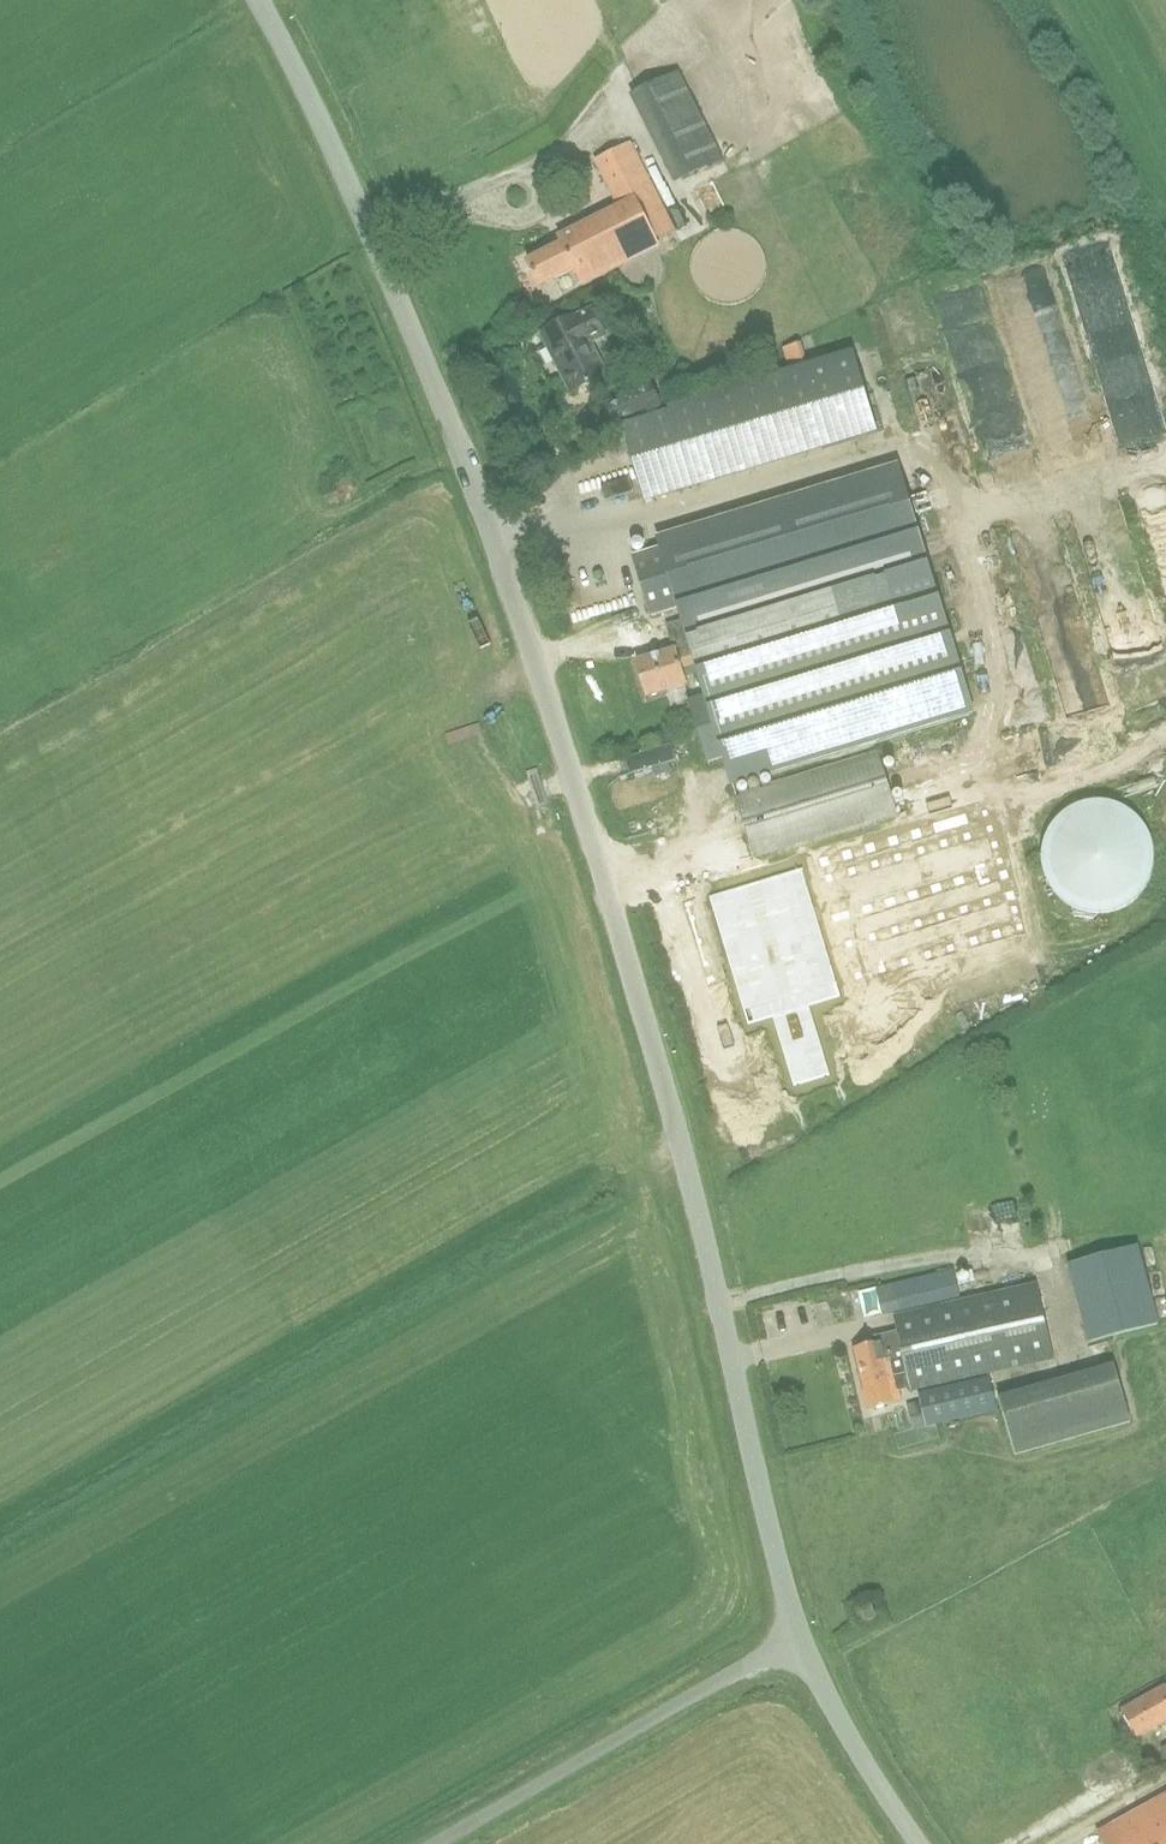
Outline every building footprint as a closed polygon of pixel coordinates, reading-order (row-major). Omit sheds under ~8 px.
[(724,161),(680,72),(628,97),(673,186),(724,161)] [(604,185),(617,207),(558,237),(562,244),(521,267),(527,281),(536,294),(570,275),(580,289),(658,248),(653,239),(675,228),(630,142),(593,161),(597,174),(604,185)] [(981,291),(944,301),(972,403),(995,397),(999,410),(1012,407),(981,291)] [(622,304),(615,292),(593,301),(601,314),(622,304)] [(607,336),(592,309),(577,317),(576,315),(543,332),(574,391),(606,374),(590,345),(607,336)] [(854,349),(669,405),(670,411),(624,425),(646,499),(880,432),(854,349)] [(653,398),(605,421),(608,427),(657,405),(653,398)] [(641,554),(638,555),(635,556),(653,615),(679,607),(682,619),(665,624),(673,650),(637,661),(647,696),(687,684),(685,677),(701,672),(707,695),(691,699),(710,762),(726,757),(734,786),(972,717),(926,562),(898,466),(658,536),(661,548),(644,553),(641,554)] [(1059,762),(1089,756),(1087,746),(1057,753),(1059,762)] [(878,752),(737,796),(755,858),(896,815),(878,752)] [(1052,890),(1055,894),(1058,897),(1062,900),(1066,903),(1070,906),(1074,908),(1079,910),(1083,911),(1088,912),(1093,913),(1097,913),(1102,913),(1107,913),(1112,912),(1116,910),(1121,909),(1125,906),(1129,904),(1133,901),(1137,898),(1140,894),(1143,891),(1146,887),(1148,883),(1150,878),(1152,874),(1153,869),(1154,864),(1154,860),(1154,852),(1153,848),(1152,843),(1151,838),(1149,834),(1147,830),(1144,826),(1141,822),(1138,818),(1135,815),(1131,812),(1127,809),(1123,807),(1118,805),(1114,803),(1109,802),(1104,801),(1100,801),(1095,801),(1090,802),(1085,802),(1081,804),(1076,805),(1072,807),(1068,810),(1064,813),(1060,816),(1057,819),(1054,823),(1051,827),(1048,831),(1046,835),(1045,840),(1043,844),(1042,849),(1042,854),(1042,858),(1042,863),(1043,868),(1044,873),(1045,877),(1047,882),(1050,886),(1052,890)] [(1066,1269),(1088,1348),(1123,1340),(1159,1328),(1138,1250),(1101,1262),(1066,1269)] [(864,1321),(882,1319),(897,1314),(901,1314),(928,1308),(960,1300),(953,1268),(892,1284),(857,1296),(864,1321)] [(894,1316),(898,1331),(874,1336),(876,1346),(851,1352),(865,1413),(878,1416),(902,1404),(898,1386),(909,1384),(911,1393),(1055,1359),(1037,1282),(928,1308),(894,1316)] [(1113,1365),(997,1403),(1003,1426),(1014,1460),(1131,1427),(1113,1365)] [(927,1426),(963,1418),(997,1409),(990,1377),(919,1391),(921,1400),(906,1406),(911,1430),(927,1426)] [(873,1604),(861,1609),(866,1621),(877,1616),(873,1604)] [(1122,1710),(1137,1736),(1165,1720),(1165,1686),(1122,1710)] [(1096,1832),(1103,1843),(1165,1843),(1165,1792),(1096,1832)]
